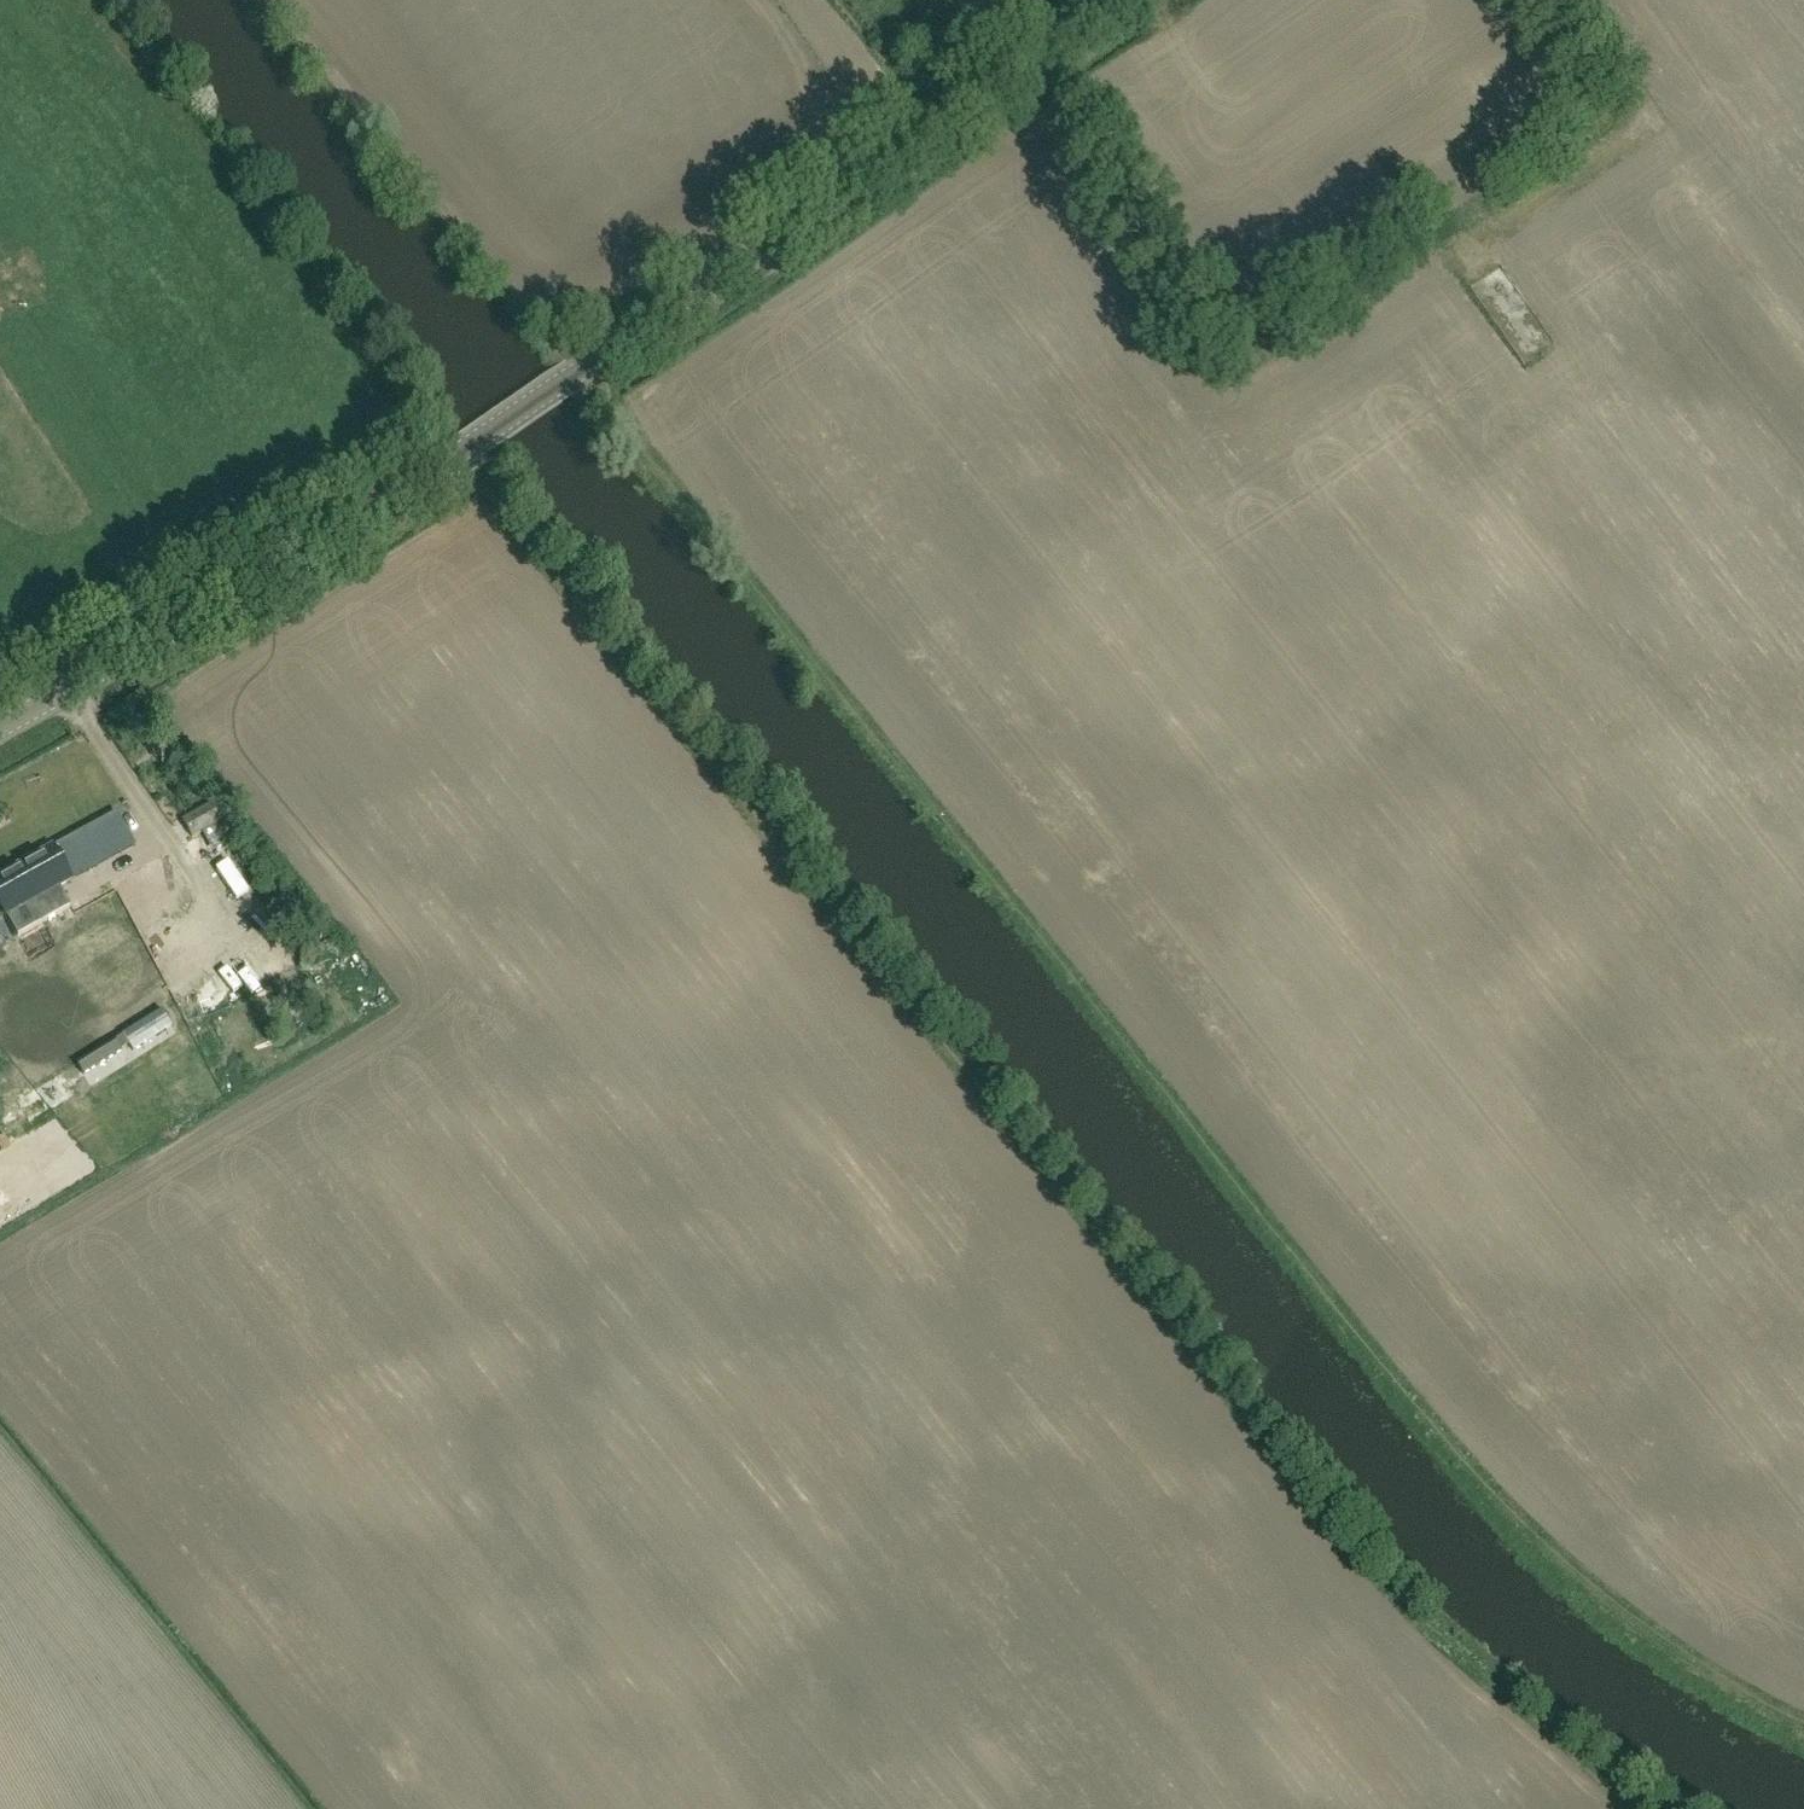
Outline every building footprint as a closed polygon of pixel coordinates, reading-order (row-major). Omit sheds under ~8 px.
[(156,752),(163,746),(157,738),(150,744),(156,752)] [(193,837),(220,822),(211,805),(183,820),(193,837)] [(193,898),(169,854),(64,912),(52,890),(71,879),(53,848),(0,877),(0,901),(7,914),(35,899),(47,921),(0,947),(0,1005),(61,972),(88,1020),(165,978),(138,929),(193,898)]
